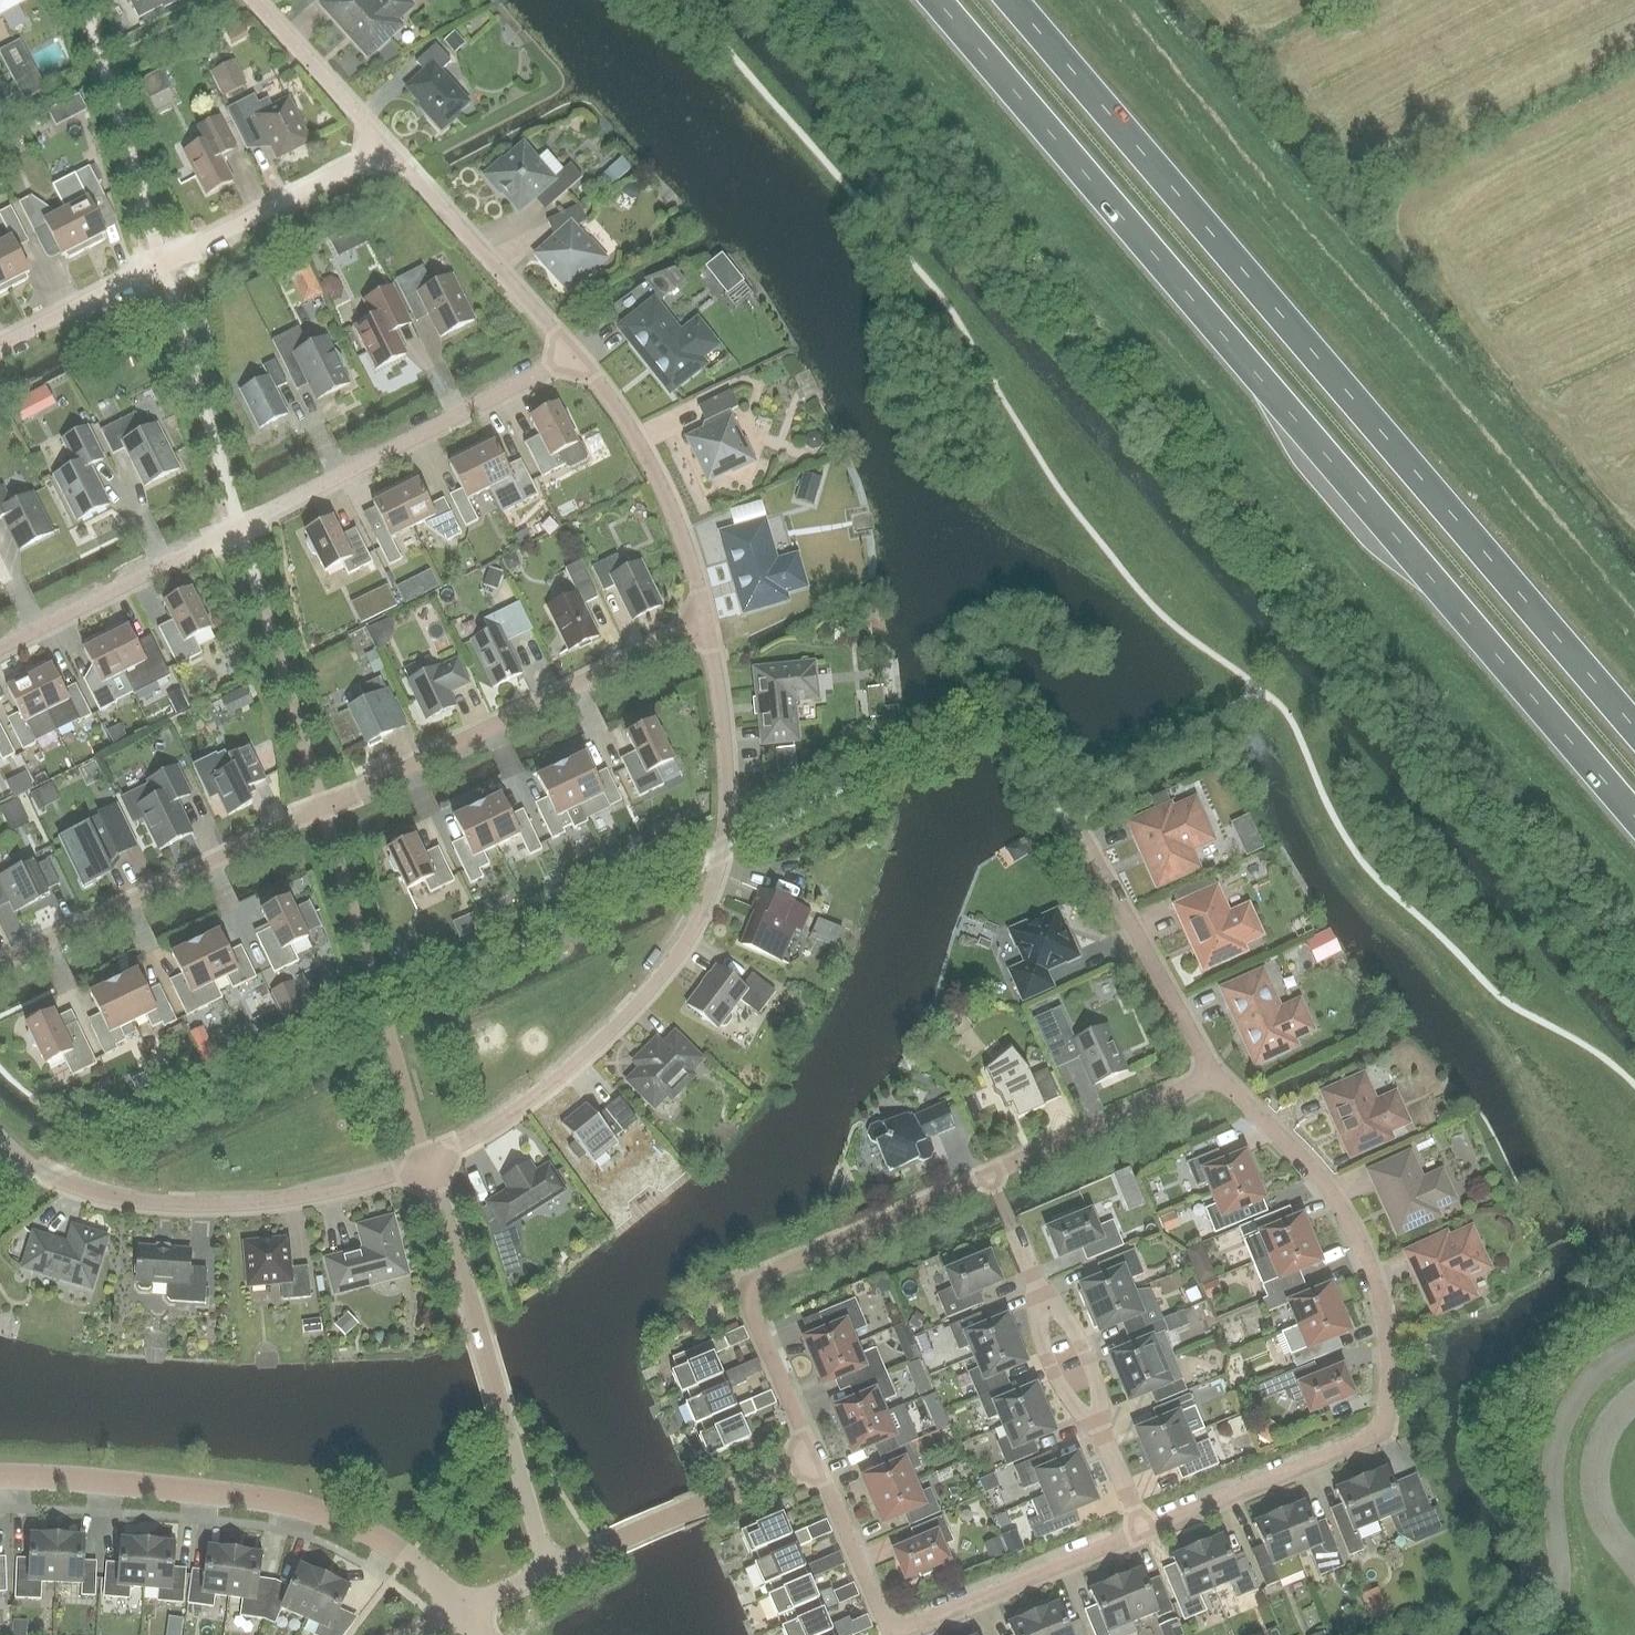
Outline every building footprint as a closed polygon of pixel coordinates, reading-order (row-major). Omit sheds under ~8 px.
[(1,13),(25,0),(0,0),(0,12),(1,13)] [(140,17),(163,5),(164,8),(180,0),(131,0),(140,17)] [(325,5),(369,54),(399,26),(394,21),(410,6),(404,0),(330,0),(325,5)] [(465,44),(455,32),(445,41),(455,53),(465,44)] [(0,51),(0,53),(16,84),(34,74),(16,42),(0,51)] [(440,72),(452,62),(436,44),(417,62),(426,72),(408,88),(429,112),(428,113),(442,129),(459,114),(458,112),(468,103),(440,72)] [(248,85),(235,60),(210,72),(223,98),(248,85)] [(139,82),(147,96),(169,84),(162,70),(139,82)] [(12,99),(2,80),(0,81),(0,105),(12,99)] [(79,95),(63,104),(72,120),(88,112),(79,95)] [(227,109),(248,150),(268,139),(278,159),(311,142),(289,99),(273,108),(268,99),(259,104),(255,95),(227,109)] [(207,195),(234,181),(221,157),(237,149),(221,117),(198,129),(204,142),(185,152),(207,195)] [(553,177),(524,147),(506,163),(503,160),(486,176),(501,194),(504,191),(520,209),(540,190),(551,202),(578,176),(566,163),(553,177)] [(622,177),(632,169),(622,157),(612,166),(622,177)] [(94,165),(90,167),(97,181),(101,179),(94,165)] [(105,196),(98,182),(90,167),(76,174),(81,185),(71,190),(78,204),(67,210),(87,250),(105,240),(103,236),(106,234),(91,204),(105,196)] [(626,193),(633,199),(638,199),(641,196),(639,191),(633,186),(628,186),(625,189),(626,193)] [(87,250),(67,210),(56,216),(53,211),(32,196),(20,203),(35,232),(47,226),(62,256),(66,254),(69,259),(87,250)] [(587,244),(574,229),(587,223),(580,206),(548,220),(556,239),(538,255),(568,288),(586,272),(588,275),(605,259),(590,241),(587,244)] [(0,244),(0,268),(11,289),(29,280),(26,275),(30,273),(15,243),(27,236),(12,207),(0,213),(0,215),(11,237),(7,240),(0,244)] [(308,302),(323,294),(304,257),(289,265),(308,302)] [(716,295),(732,272),(713,260),(698,282),(716,295)] [(425,305),(441,337),(475,321),(452,276),(432,286),(423,267),(397,280),(412,311),(425,305)] [(11,289),(0,268),(0,294),(11,289)] [(661,303),(686,284),(675,270),(645,282),(661,303)] [(372,317),(355,326),(377,370),(406,355),(395,333),(412,325),(393,286),(364,301),(372,317)] [(654,303),(622,328),(671,390),(703,364),(698,358),(715,345),(697,323),(681,336),(654,303)] [(333,352),(327,338),(309,347),(299,327),(273,340),(289,372),(301,366),(317,399),(349,384),(342,370),(345,368),(343,358),(336,351),(333,352)] [(269,377),(241,391),(260,428),(288,414),(276,390),(287,384),(275,360),(263,366),(269,377)] [(699,406),(707,423),(705,423),(702,431),(703,433),(690,439),(710,479),(731,468),(733,471),(754,461),(744,440),(741,441),(727,413),(739,407),(731,391),(699,406)] [(13,404),(23,423),(39,415),(29,396),(13,404)] [(561,411),(558,404),(531,418),(540,436),(525,443),(542,477),(566,465),(567,466),(570,467),(585,459),(587,456),(581,445),(578,444),(569,427),(571,422),(565,412),(561,411)] [(136,412),(101,430),(113,454),(126,448),(146,486),(179,469),(165,441),(178,434),(170,418),(156,424),(145,430),(136,412)] [(87,427),(63,439),(76,465),(56,476),(78,520),(109,504),(90,466),(104,459),(87,427)] [(488,439),(470,449),(490,489),(502,513),(524,501),(524,503),(539,495),(524,466),(510,473),(494,443),(491,444),(488,439)] [(454,463),(450,465),(466,495),(453,501),(466,527),(479,521),(469,501),(473,498),(473,497),(490,489),(470,449),(451,458),(454,463)] [(815,504),(822,479),(804,473),(797,499),(815,504)] [(414,483),(412,478),(393,487),(413,527),(424,522),(427,527),(447,541),(462,534),(447,504),(433,512),(418,481),(414,483)] [(16,502),(10,500),(3,487),(0,488),(0,519),(4,517),(21,549),(52,533),(32,494),(16,502)] [(413,527),(393,487),(375,497),(377,502),(374,503),(389,534),(376,540),(389,566),(402,559),(392,539),(397,537),(396,536),(413,527)] [(333,518),(306,532),(326,572),(343,563),(349,575),(373,562),(356,528),(342,536),(333,518)] [(775,564),(763,523),(724,535),(746,610),(785,599),(783,591),(803,585),(795,558),(775,564)] [(527,528),(516,533),(520,542),(531,537),(527,528)] [(508,572),(519,566),(513,555),(502,561),(508,572)] [(618,585),(634,619),(661,606),(639,562),(624,570),(617,555),(593,567),(604,591),(618,585)] [(548,607),(569,651),(599,636),(584,605),(598,598),(581,562),(566,569),(577,593),(548,607)] [(486,578),(499,583),(503,570),(490,565),(486,578)] [(417,576),(397,586),(406,603),(425,593),(417,576)] [(386,586),(368,595),(378,616),(397,607),(386,586)] [(212,629),(192,589),(164,603),(173,620),(159,628),(178,666),(202,653),(194,637),(212,629)] [(472,641),(494,687),(523,673),(506,639),(520,632),(508,608),(484,620),(490,632),(472,641)] [(391,620),(369,630),(379,652),(386,649),(394,628),(391,620)] [(122,624),(104,633),(134,694),(171,676),(151,636),(136,643),(128,627),(125,629),(122,624)] [(88,647),(84,649),(100,680),(87,686),(100,711),(118,703),(116,699),(132,691),(134,694),(104,633),(86,643),(88,647)] [(367,653),(376,672),(386,667),(377,648),(367,653)] [(431,657),(405,670),(410,680),(428,719),(455,706),(449,693),(470,683),(458,659),(437,669),(431,657)] [(46,663),(27,672),(47,712),(48,712),(56,729),(78,718),(80,722),(92,715),(79,690),(67,696),(52,666),(48,668),(46,663)] [(816,697),(813,665),(757,671),(765,742),(797,739),(792,699),(816,697)] [(11,686),(8,688),(23,718),(11,724),(23,750),(36,743),(37,738),(56,729),(47,712),(27,672),(9,681),(11,686)] [(381,677),(360,688),(366,701),(351,708),(370,747),(383,741),(381,738),(405,726),(381,677)] [(254,704),(246,686),(222,698),(230,715),(254,704)] [(177,715),(188,709),(180,691),(168,697),(177,715)] [(899,716),(898,707),(886,709),(871,710),(871,718),(899,716)] [(105,727),(114,744),(132,735),(123,718),(105,727)] [(674,760),(666,744),(668,738),(662,727),(657,726),(655,720),(627,734),(636,751),(621,759),(622,759),(640,797),(664,785),(657,769),(674,760)] [(3,760),(16,754),(3,728),(0,730),(0,754),(3,760)] [(266,781),(249,747),(221,761),(218,755),(196,766),(195,764),(194,765),(211,800),(212,799),(211,797),(218,794),(229,816),(253,804),(248,795),(256,791),(253,787),(266,781)] [(572,760),(561,765),(581,806),(594,800),(599,812),(622,801),(610,775),(598,781),(585,754),(572,760)] [(581,806),(561,765),(551,770),(551,771),(538,777),(551,803),(538,809),(553,839),(566,833),(564,829),(573,825),(575,829),(589,822),(581,806)] [(151,784),(124,798),(137,824),(146,819),(160,849),(192,834),(177,802),(190,795),(177,767),(149,781),(151,784)] [(40,811),(61,800),(53,784),(32,795),(40,811)] [(514,821),(501,795),(478,806),(497,846),(520,835),(530,855),(543,849),(526,815),(514,821)] [(0,806),(0,807),(6,819),(23,810),(17,798),(0,806)] [(1193,805),(1177,813),(1172,802),(1156,809),(1157,813),(1132,824),(1159,884),(1196,867),(1187,847),(1207,838),(1193,805)] [(63,838),(86,885),(110,874),(107,867),(119,852),(120,854),(136,846),(116,806),(100,814),(101,814),(84,822),(86,827),(63,838)] [(497,846),(478,806),(454,817),(467,844),(455,850),(471,884),(484,878),(480,870),(490,865),(484,852),(497,846)] [(1248,854),(1265,846),(1250,813),(1233,820),(1248,854)] [(424,854),(416,836),(388,849),(408,889),(425,881),(431,893),(455,881),(439,848),(439,847),(424,854)] [(616,848),(605,853),(611,866),(623,861),(616,848)] [(0,877),(0,881),(15,912),(50,895),(48,890),(59,884),(59,885),(61,885),(48,859),(47,860),(47,861),(36,866),(34,861),(0,877)] [(1211,880),(1178,895),(1183,905),(1178,907),(1205,967),(1243,950),(1240,943),(1259,935),(1248,909),(1228,918),(1211,880)] [(804,931),(812,911),(761,890),(753,909),(757,911),(743,943),(740,942),(739,943),(790,964),(790,963),(782,959),(795,927),(804,931)] [(271,928),(256,935),(256,936),(257,936),(275,973),(299,961),(292,945),(309,937),(308,935),(323,928),(311,902),(295,909),(290,897),(262,910),(271,928)] [(1074,941),(1071,940),(1069,941),(1056,913),(1028,925),(1027,923),(1025,922),(1012,928),(1010,933),(1016,946),(1019,947),(1021,946),(1028,962),(1010,970),(1023,1001),(1054,987),(1045,969),(1066,960),(1066,962),(1069,963),(1082,957),(1074,941)] [(460,938),(480,929),(474,915),(453,924),(460,938)] [(822,918),(818,939),(846,943),(850,922),(822,918)] [(1335,939),(1330,929),(1307,941),(1312,951),(1335,939)] [(219,931),(196,942),(215,982),(227,977),(233,989),(257,977),(245,951),(232,957),(219,931)] [(196,942),(173,954),(185,980),(173,986),(187,1016),(223,999),(215,982),(196,942)] [(717,966),(688,1005),(718,1028),(720,1025),(722,1026),(727,1026),(732,1019),(732,1014),(730,1012),(740,999),(751,1008),(752,1006),(760,1012),(776,991),(753,973),(743,986),(717,966)] [(138,970),(114,982),(134,1022),(147,1015),(153,1028),(163,1023),(165,1027),(177,1021),(163,991),(151,997),(138,970)] [(1279,1012),(1262,973),(1225,990),(1257,1062),(1294,1045),(1291,1038),(1310,1029),(1299,1004),(1279,1012)] [(305,1007),(290,974),(268,985),(283,1017),(305,1007)] [(134,1022),(114,982),(91,993),(104,1019),(91,1025),(106,1055),(119,1049),(117,1045),(127,1040),(121,1028),(134,1022)] [(1072,1033),(1057,1000),(1042,1007),(1056,1040),(1072,1033)] [(98,1064),(80,1026),(78,1022),(78,1021),(63,1029),(54,1011),(27,1024),(46,1064),(64,1056),(73,1076),(98,1064)] [(276,1014),(256,1024),(261,1034),(281,1024),(276,1014)] [(1106,1025),(1074,1040),(1094,1085),(1126,1071),(1106,1025)] [(203,1029),(191,1035),(204,1062),(206,1067),(218,1061),(216,1056),(203,1029)] [(641,1068),(628,1081),(655,1107),(668,1095),(672,1099),(694,1076),(690,1072),(702,1059),(676,1033),(663,1045),(657,1039),(635,1062),(641,1068)] [(1060,1097),(1048,1069),(1031,1076),(1028,1069),(1012,1049),(985,1071),(996,1094),(1000,1097),(1002,1100),(1006,1108),(1012,1105),(1018,1119),(1045,1107),(1044,1105),(1060,1097)] [(1040,1064),(1042,1052),(1031,1051),(1029,1063),(1040,1064)] [(1375,1105),(1363,1078),(1325,1094),(1352,1154),(1389,1138),(1386,1131),(1406,1122),(1394,1096),(1375,1105)] [(598,1117),(587,1103),(562,1123),(577,1142),(570,1147),(580,1159),(586,1154),(594,1164),(619,1143),(615,1138),(637,1120),(620,1099),(598,1117)] [(955,1127),(945,1103),(928,1110),(939,1134),(955,1127)] [(878,1123),(872,1126),(869,1134),(872,1141),(877,1143),(890,1171),(918,1159),(923,1161),(930,1158),(934,1150),(931,1143),(925,1141),(912,1113),(884,1125),(878,1123)] [(657,1159),(672,1175),(680,1168),(665,1152),(657,1159)] [(1254,1176),(1245,1154),(1219,1164),(1214,1152),(1187,1163),(1197,1187),(1208,1182),(1213,1193),(1254,1176)] [(1422,1183),(1409,1155),(1372,1173),(1399,1232),(1436,1215),(1433,1208),(1453,1199),(1441,1174),(1422,1183)] [(504,1228),(565,1190),(549,1165),(536,1173),(529,1163),(504,1179),(510,1190),(489,1203),(504,1228)] [(1138,1187),(1130,1169),(1113,1176),(1122,1195),(1138,1187)] [(1237,1210),(1264,1199),(1254,1176),(1213,1193),(1217,1204),(1206,1209),(1216,1233),(1242,1222),(1237,1210)] [(1097,1228),(1091,1212),(1078,1217),(1076,1213),(1059,1220),(1061,1224),(1048,1229),(1060,1257),(1086,1246),(1092,1259),(1123,1245),(1113,1221),(1097,1228)] [(1161,1220),(1167,1235),(1180,1229),(1174,1215),(1161,1220)] [(1254,1263),(1312,1239),(1302,1216),(1276,1227),(1271,1215),(1239,1228),(1254,1263)] [(328,1260),(337,1292),(406,1273),(392,1219),(361,1227),(367,1250),(328,1260)] [(1157,1234),(1151,1220),(1136,1226),(1142,1240),(1157,1234)] [(35,1234),(25,1266),(91,1287),(107,1237),(75,1227),(69,1245),(35,1234)] [(1446,1236),(1409,1253),(1436,1314),(1445,1310),(1451,1312),(1462,1306),(1464,1301),(1474,1297),(1464,1276),(1484,1266),(1469,1234),(1449,1243),(1446,1236)] [(312,1297),(309,1266),(290,1268),(288,1239),(262,1242),(262,1240),(244,1242),(246,1260),(247,1260),(250,1285),(282,1282),(284,1300),(312,1297)] [(1295,1273),(1321,1262),(1312,1239),(1254,1263),(1268,1298),(1263,1300),(1300,1285),(1295,1273)] [(1192,1267),(1200,1285),(1215,1279),(1201,1244),(1184,1250),(1192,1267)] [(191,1249),(140,1246),(137,1282),(139,1282),(139,1286),(141,1289),(149,1289),(152,1287),(152,1283),(168,1284),(167,1297),(171,1301),(205,1303),(207,1270),(190,1269),(191,1249)] [(1128,1280),(1144,1274),(1134,1250),(1103,1263),(1108,1275),(1081,1286),(1091,1309),(1132,1291),(1128,1280)] [(974,1293),(1001,1282),(989,1254),(977,1259),(975,1255),(958,1262),(960,1266),(947,1272),(953,1287),(937,1294),(947,1318),(979,1305),(974,1293)] [(875,1296),(892,1289),(884,1272),(868,1279),(868,1280),(875,1296)] [(1208,1300),(1221,1295),(1215,1282),(1203,1287),(1208,1300)] [(1340,1308),(1331,1286),(1305,1297),(1300,1285),(1263,1300),(1268,1312),(1289,1303),(1299,1326),(1340,1308)] [(1137,1302),(1132,1291),(1091,1309),(1100,1331),(1126,1320),(1132,1332),(1163,1319),(1158,1321),(1148,1297),(1137,1302)] [(851,1334),(867,1327),(855,1299),(824,1312),(831,1328),(804,1339),(814,1362),(856,1344),(851,1334)] [(1177,1330),(1196,1323),(1190,1308),(1171,1316),(1177,1330)] [(1323,1342),(1350,1331),(1340,1308),(1299,1326),(1303,1337),(1287,1343),(1297,1367),(1328,1354),(1323,1342)] [(916,1313),(909,1325),(919,1331),(926,1319),(916,1313)] [(1238,1325),(1233,1313),(1218,1319),(1223,1332),(1238,1325)] [(1017,1339),(1007,1317),(986,1326),(981,1314),(949,1327),(959,1351),(971,1346),(975,1357),(1017,1339)] [(336,1325),(346,1335),(355,1326),(345,1316),(336,1325)] [(321,1319),(308,1320),(309,1331),(323,1330),(321,1319)] [(1152,1338),(1168,1332),(1163,1319),(1132,1332),(1137,1344),(1110,1355),(1120,1378),(1161,1361),(1152,1338)] [(714,1355),(729,1349),(724,1336),(673,1358),(678,1370),(672,1372),(681,1394),(687,1391),(723,1376),(714,1355)] [(1000,1373),(1026,1362),(1017,1339),(975,1357),(980,1368),(968,1372),(978,1396),(1005,1385),(1000,1373)] [(860,1355),(856,1344),(814,1362),(824,1385),(850,1373),(855,1385),(886,1372),(876,1348),(860,1355)] [(914,1346),(906,1349),(911,1362),(919,1358),(914,1346)] [(940,1367),(935,1354),(924,1359),(930,1372),(940,1367)] [(920,1395),(933,1389),(921,1361),(908,1366),(920,1395)] [(1167,1374),(1161,1361),(1120,1378),(1129,1401),(1155,1390),(1160,1402),(1187,1391),(1178,1369),(1167,1374)] [(1353,1395),(1342,1367),(1315,1378),(1310,1365),(1273,1380),(1279,1394),(1285,1391),(1288,1398),(1299,1402),(1306,1399),(1311,1412),(1353,1395)] [(897,1396),(886,1372),(855,1385),(860,1397),(834,1409),(843,1431),(885,1413),(880,1403),(897,1396)] [(736,1407),(723,1376),(687,1391),(693,1405),(687,1408),(695,1426),(701,1423),(737,1408),(736,1407)] [(1046,1409),(1036,1386),(1010,1397),(1005,1385),(978,1396),(988,1420),(999,1415),(1004,1426),(1046,1409)] [(1179,1414),(1195,1407),(1190,1394),(1158,1408),(1163,1420),(1137,1431),(1146,1453),(1188,1436),(1179,1414)] [(742,1419),(757,1413),(751,1400),(736,1407),(737,1408),(701,1423),(705,1433),(699,1435),(709,1458),(750,1440),(742,1419)] [(1029,1443),(1055,1432),(1046,1409),(1004,1426),(1008,1437),(997,1442),(1007,1466),(1034,1455),(1029,1443)] [(891,1426),(885,1413),(843,1431),(853,1454),(879,1442),(885,1455),(911,1443),(902,1421),(891,1426)] [(950,1427),(944,1413),(932,1418),(938,1432),(950,1427)] [(1271,1446),(1282,1432),(1270,1423),(1259,1437),(1271,1446)] [(1256,1452),(1247,1430),(1232,1436),(1241,1458),(1256,1452)] [(1219,1464),(1209,1440),(1193,1447),(1188,1436),(1146,1453),(1156,1476),(1182,1465),(1187,1477),(1219,1464)] [(921,1467),(911,1443),(885,1455),(890,1466),(863,1478),(873,1500),(915,1482),(910,1472),(921,1467)] [(1087,1478),(1078,1455),(1051,1466),(1046,1454),(1015,1467),(1024,1489),(1040,1483),(1045,1495),(1087,1478)] [(1432,1511),(1419,1479),(1394,1489),(1387,1470),(1389,1469),(1388,1469),(1361,1480),(1379,1521),(1392,1516),(1399,1533),(1419,1541),(1447,1530),(1439,1509),(1432,1511)] [(1070,1512),(1097,1501),(1087,1478),(1045,1495),(1050,1506),(1039,1511),(1049,1535),(1075,1524),(1070,1512)] [(1379,1521),(1361,1480),(1334,1491),(1335,1492),(1337,1491),(1345,1509),(1333,1514),(1350,1556),(1365,1550),(1357,1530),(1379,1521)] [(919,1493),(915,1482),(873,1500),(883,1523),(909,1512),(914,1524),(941,1512),(930,1488),(919,1493)] [(1307,1503),(1307,1502),(1279,1513),(1297,1555),(1310,1550),(1320,1576),(1344,1566),(1327,1525),(1315,1530),(1305,1504),(1307,1503)] [(995,1517),(1000,1528),(1010,1524),(1005,1512),(995,1517)] [(1297,1555),(1279,1513),(1252,1524),(1253,1525),(1255,1524),(1266,1550),(1254,1555),(1267,1587),(1279,1581),(1272,1565),(1297,1555)] [(812,1542),(806,1529),(791,1535),(782,1515),(740,1533),(750,1555),(756,1552),(760,1562),(796,1546),(797,1548),(812,1542)] [(949,1560),(943,1546),(954,1542),(943,1516),(916,1527),(921,1539),(895,1551),(906,1578),(919,1573),(921,1577),(938,1570),(936,1566),(949,1560)] [(1016,1531),(1002,1538),(1010,1556),(1024,1550),(1016,1531)] [(56,1582),(58,1536),(29,1535),(29,1537),(31,1537),(30,1564),(17,1563),(16,1598),(42,1599),(43,1581),(56,1582)] [(84,1566),(85,1539),(87,1539),(87,1538),(58,1536),(56,1582),(83,1583),(82,1595),(96,1596),(97,1567),(84,1566)] [(1258,1590),(1245,1559),(1245,1558),(1233,1563),(1223,1538),(1225,1537),(1225,1536),(1197,1547),(1215,1589),(1230,1583),(1236,1599),(1258,1590)] [(995,1560),(1005,1556),(998,1539),(988,1544),(995,1560)] [(145,1587),(149,1542),(120,1540),(120,1541),(122,1541),(120,1569),(107,1567),(104,1596),(130,1598),(131,1586),(145,1587)] [(173,1573),(175,1545),(177,1546),(178,1544),(149,1542),(145,1587),(159,1588),(158,1601),(184,1603),(186,1574),(173,1573)] [(810,1578),(797,1548),(796,1546),(760,1562),(754,1564),(765,1590),(771,1588),(774,1593),(810,1578)] [(229,1596),(236,1551),(207,1547),(207,1549),(209,1549),(205,1576),(192,1574),(188,1603),(214,1607),(216,1594),(229,1596)] [(1215,1589),(1197,1547),(1171,1558),(1171,1559),(1173,1558),(1184,1584),(1172,1589),(1185,1620),(1207,1611),(1200,1595),(1215,1589)] [(265,1619),(275,1585),(258,1583),(262,1556),(264,1556),(264,1555),(236,1551),(229,1596),(243,1598),(241,1616),(265,1619)] [(307,1618),(325,1577),(299,1565),(298,1566),(300,1567),(289,1592),(275,1585),(265,1619),(275,1624),(283,1608),(307,1618)] [(1172,1612),(1159,1580),(1146,1585),(1141,1571),(1143,1570),(1143,1569),(1116,1581),(1133,1622),(1156,1613),(1158,1617),(1172,1612)] [(349,1589),(351,1590),(352,1588),(325,1577),(307,1618),(309,1619),(304,1630),(315,1634),(314,1634),(345,1634),(355,1621),(338,1614),(349,1589)] [(831,1588),(817,1595),(810,1578),(774,1593),(768,1596),(777,1618),(783,1615),(787,1625),(823,1610),(838,1603),(831,1588)] [(1116,1581),(1089,1592),(1091,1592),(1099,1610),(1087,1615),(1095,1634),(1126,1634),(1136,1631),(1137,1633),(1138,1633),(1133,1622),(1116,1581)] [(841,1590),(845,1602),(865,1594),(861,1582),(841,1590)] [(1388,1610),(1379,1588),(1364,1594),(1372,1616),(1388,1610)] [(1082,1626),(1070,1631),(1059,1605),(1061,1604),(1061,1603),(1034,1614),(1042,1634),(1086,1634),(1082,1626)] [(856,1633),(849,1617),(830,1626),(823,1610),(787,1625),(782,1628),(785,1634),(851,1634),(856,1633)] [(1034,1614),(1007,1625),(1007,1626),(1009,1625),(1013,1634),(1042,1634),(1034,1614)] [(25,1620),(14,1620),(13,1634),(24,1634),(25,1620)] [(1175,1620),(1164,1624),(1169,1634),(1182,1634),(1175,1620)]
